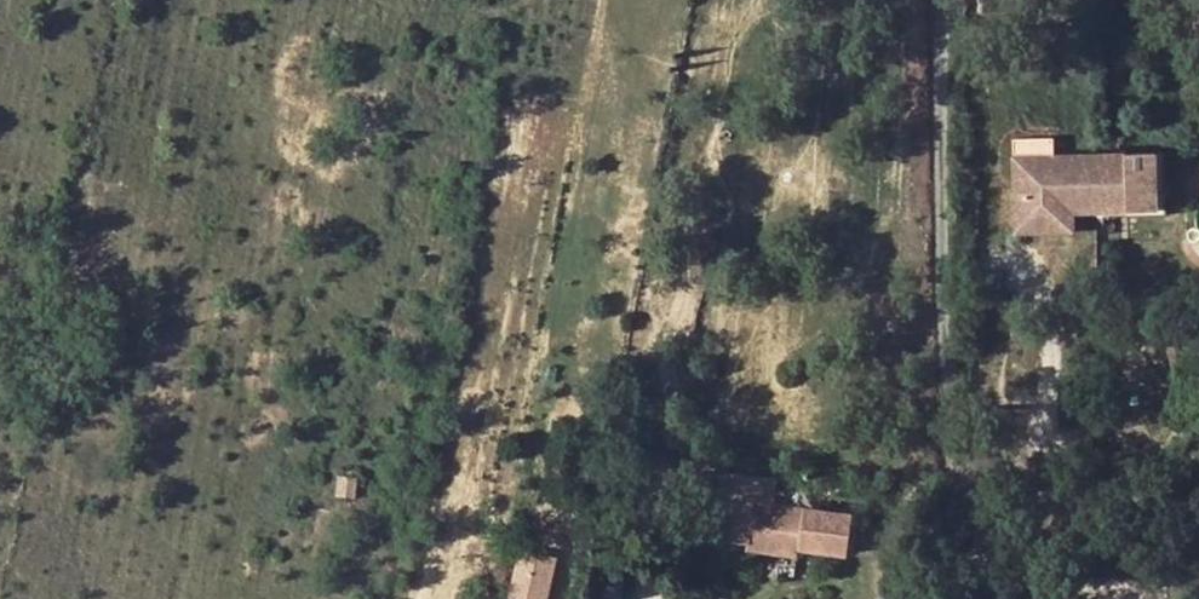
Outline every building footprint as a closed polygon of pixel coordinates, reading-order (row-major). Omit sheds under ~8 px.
[(1165,216),(1163,155),(1070,157),(1070,170),(1052,170),(1052,157),(1052,139),(1011,139),(1012,179),(1019,179),(1019,219),(1072,218),(1072,209),(1127,209),(1128,217),(1165,216)] [(1070,170),(1070,157),(1052,157),(1052,170),(1070,170)] [(1072,209),(1072,218),(1128,217),(1127,209),(1072,209)] [(1072,218),(1019,219),(1020,235),(1072,234),(1072,218)] [(90,326),(86,339),(98,343),(101,329),(90,326)] [(1184,377),(1189,393),(1198,390),(1198,372),(1184,377)] [(717,517),(714,538),(746,542),(749,515),(765,517),(766,503),(772,504),(774,482),(724,475),(723,479),(699,477),(694,514),(717,517)] [(335,478),(331,498),(350,501),(353,481),(335,478)] [(558,558),(519,549),(508,598),(514,598),(549,598),(558,558)]
